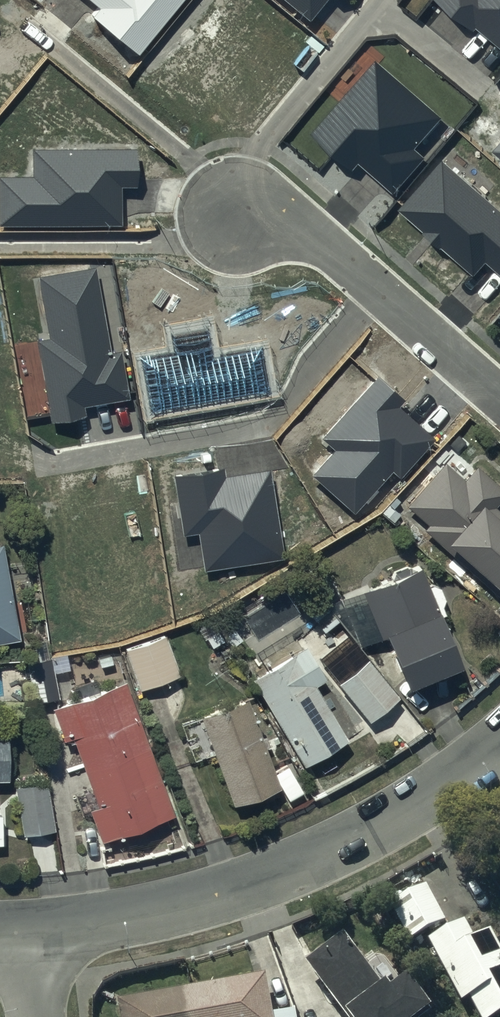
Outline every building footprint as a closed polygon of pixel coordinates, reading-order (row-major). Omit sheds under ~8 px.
[(101,6),(94,14),(139,51),(182,0),(93,0),(101,6)] [(311,19),(326,0),(288,0),(311,19)] [(499,48),(499,0),(442,0),(499,48)] [(442,118),(375,60),(310,135),(351,170),(359,161),(393,191),(422,158),(413,151),(442,118)] [(120,224),(121,186),(137,186),(137,151),(35,151),(35,180),(0,180),(0,224),(120,224)] [(400,211),(471,273),(483,260),(499,275),(499,216),(441,164),(400,211)] [(81,407),(129,399),(121,354),(110,356),(96,269),(41,278),(52,340),(40,342),(53,420),(82,415),(81,407)] [(176,351),(141,357),(151,416),(272,395),(264,346),(214,355),(209,326),(172,332),(176,351)] [(403,401),(377,379),(323,440),(336,451),(315,475),(356,512),(393,470),(401,477),(433,441),(396,408),(403,401)] [(421,530),(499,599),(499,516),(493,509),(499,501),(499,491),(474,468),(463,481),(443,463),(405,506),(426,524),(421,530)] [(219,470),(177,476),(186,533),(201,531),(207,569),(284,557),(271,473),(221,481),(219,470)] [(17,639),(1,545),(0,546),(0,642),(17,639)] [(419,568),(359,591),(380,639),(383,637),(404,687),(457,667),(419,568)] [(346,634),(315,659),(366,722),(397,698),(346,634)] [(139,691),(178,676),(162,636),(123,651),(139,691)] [(326,681),(307,649),(255,680),(306,766),(348,742),(316,687),(326,681)] [(52,660),(31,664),(39,702),(60,698),(52,660)] [(123,683),(51,710),(62,740),(72,737),(97,806),(88,809),(99,842),(172,815),(123,683)] [(231,805),(278,787),(245,700),(199,718),(231,805)] [(44,783),(14,789),(23,837),(53,831),(44,783)] [(426,888),(391,908),(409,946),(447,925),(426,888)] [(427,944),(461,1006),(469,1001),(478,1016),(499,1016),(499,953),(490,934),(475,943),(465,925),(427,944)] [(305,968),(341,1016),(429,1016),(408,987),(388,1001),(344,940),(305,968)] [(117,1005),(119,1016),(271,1016),(265,979),(117,1005)]
